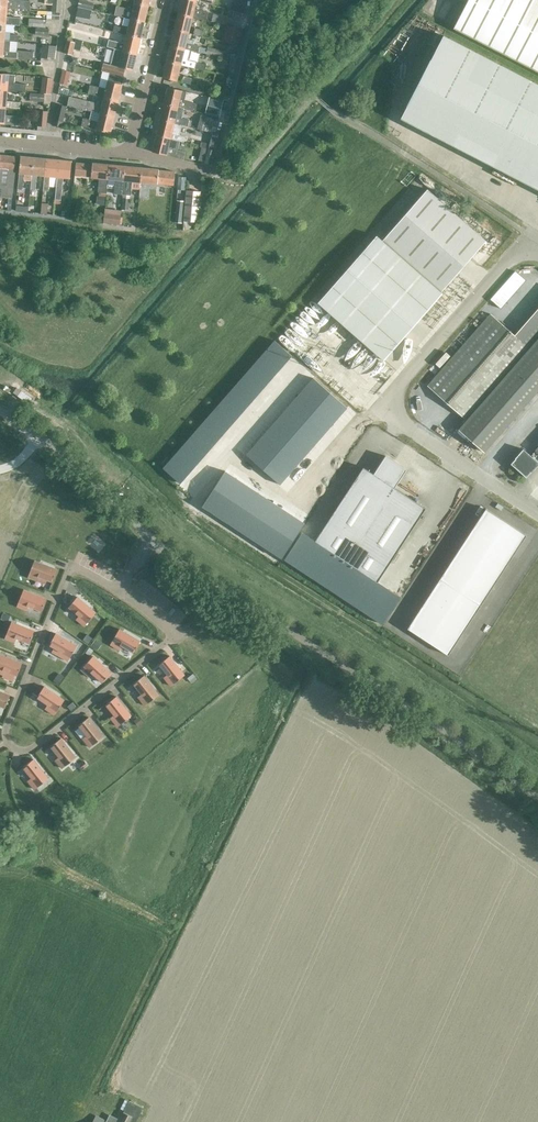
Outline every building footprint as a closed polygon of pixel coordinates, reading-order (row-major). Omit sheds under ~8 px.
[(6,8),(30,10),(31,1),(17,0),(0,0),(0,8),(6,8)] [(51,12),(61,12),(61,0),(52,0),(51,12)] [(81,0),(80,0),(78,8),(92,11),(93,3),(81,0)] [(178,14),(192,17),(206,20),(208,12),(194,9),(196,1),(190,0),(181,0),(178,14)] [(232,9),(243,12),(246,0),(234,0),(232,9)] [(453,29),(537,72),(537,0),(468,0),(453,29)] [(116,7),(114,16),(130,19),(144,23),(148,6),(134,3),(132,11),(116,7)] [(6,8),(0,8),(0,24),(5,24),(19,26),(19,19),(6,17),(6,8)] [(90,19),(91,11),(78,8),(76,16),(90,19)] [(234,11),(232,17),(240,19),(242,13),(234,11)] [(178,14),(174,30),(188,33),(192,17),(178,14)] [(231,26),(233,19),(212,14),(211,21),(231,26)] [(45,27),(45,21),(29,19),(28,26),(45,27)] [(114,26),(113,32),(118,33),(126,35),(140,38),(144,23),(130,19),(128,26),(123,25),(122,28),(114,26)] [(10,41),(17,42),(18,36),(10,35),(10,33),(4,32),(5,24),(0,24),(0,41),(10,41)] [(230,27),(226,42),(236,45),(240,29),(230,27)] [(174,30),(170,45),(184,49),(189,50),(198,52),(199,46),(193,45),(194,42),(187,40),(188,33),(174,30)] [(108,40),(107,47),(111,48),(114,49),(136,54),(140,38),(126,35),(124,43),(108,40)] [(442,36),(400,118),(537,189),(537,85),(442,36)] [(0,41),(0,58),(32,60),(32,52),(17,51),(16,53),(8,53),(9,44),(10,44),(10,41),(0,41)] [(71,56),(74,43),(67,41),(63,54),(71,56)] [(54,60),(56,46),(42,45),(40,58),(54,60)] [(170,45),(166,62),(180,65),(205,71),(206,65),(187,60),(189,50),(184,49),(170,45)] [(222,57),(223,51),(208,47),(208,48),(206,54),(222,57)] [(103,63),(101,71),(109,73),(123,77),(125,69),(132,71),(136,54),(114,49),(110,65),(103,63)] [(166,62),(162,78),(176,81),(180,65),(166,62)] [(63,71),(60,84),(66,85),(69,72),(63,71)] [(87,94),(103,98),(117,101),(121,85),(123,77),(109,73),(107,81),(105,89),(89,85),(87,94)] [(7,91),(21,92),(25,93),(26,85),(13,83),(14,75),(0,74),(0,90),(7,91)] [(51,94),(53,79),(42,77),(41,93),(51,94)] [(164,104),(184,109),(195,111),(197,104),(184,101),(186,92),(169,87),(164,104)] [(5,108),(19,109),(20,103),(6,101),(7,91),(0,90),(0,107),(5,108)] [(43,102),(44,95),(30,94),(29,100),(43,102)] [(69,97),(67,106),(90,112),(99,114),(114,117),(117,101),(103,98),(102,105),(69,97)] [(209,97),(205,114),(219,117),(223,100),(209,97)] [(164,104),(160,120),(174,123),(182,125),(187,127),(189,120),(181,118),(184,109),(164,104)] [(54,120),(53,125),(61,127),(62,122),(66,107),(57,105),(54,120)] [(18,126),(18,117),(5,116),(5,108),(0,107),(0,124),(18,126)] [(37,126),(46,127),(47,112),(38,111),(37,126)] [(83,118),(81,126),(110,133),(114,117),(99,114),(90,112),(88,120),(83,118)] [(204,117),(201,130),(214,133),(217,120),(204,117)] [(160,120),(156,135),(170,139),(180,142),(184,143),(184,142),(185,138),(179,136),(182,125),(174,123),(160,120)] [(156,135),(152,152),(184,160),(185,152),(178,150),(180,142),(170,139),(156,135)] [(204,163),(210,165),(214,150),(208,149),(204,163)] [(12,200),(16,157),(0,155),(0,199),(12,200)] [(31,181),(33,157),(20,156),(17,189),(22,189),(23,180),(31,181)] [(33,157),(31,181),(30,190),(35,190),(36,176),(44,176),(46,159),(33,157)] [(46,159),(44,176),(43,191),(48,192),(49,187),(56,187),(58,160),(46,159)] [(58,160),(56,187),(55,199),(60,199),(61,199),(63,178),(69,179),(71,161),(58,160)] [(91,177),(92,164),(75,163),(74,176),(91,177)] [(92,164),(91,177),(90,177),(99,178),(97,192),(106,193),(107,179),(109,164),(92,163),(92,164)] [(109,164),(107,179),(115,180),(114,185),(113,194),(123,195),(125,166),(109,164)] [(125,166),(123,195),(130,195),(131,188),(140,189),(140,182),(142,168),(125,166)] [(157,183),(158,171),(158,169),(142,168),(140,182),(157,184),(157,183)] [(174,172),(158,171),(157,183),(173,185),(174,172)] [(197,222),(200,191),(186,190),(183,221),(197,222)] [(377,235),(318,303),(384,361),(443,293),(441,292),(486,241),(427,190),(383,240),(377,235)] [(122,198),(121,209),(128,210),(129,199),(122,198)] [(176,201),(175,223),(181,223),(183,202),(176,201)] [(121,214),(104,213),(103,222),(120,224),(121,214)] [(183,221),(182,230),(188,229),(197,222),(183,221)] [(529,318),(537,326),(537,309),(529,318)] [(490,314),(427,386),(467,421),(473,413),(481,405),(488,396),(496,388),(503,379),(511,370),(518,362),(526,353),(530,349),(514,335),(490,314)] [(529,318),(521,327),(537,341),(537,339),(537,326),(529,318)] [(521,327),(514,335),(530,349),(533,345),(537,341),(521,327)] [(291,356),(274,341),(266,350),(284,365),(291,356)] [(537,364),(537,349),(533,345),(530,349),(526,353),(537,364)] [(284,365),(266,350),(259,358),(276,373),(284,365)] [(518,362),(537,379),(537,364),(526,353),(518,362)] [(276,373),(259,358),(252,367),(269,382),(276,373)] [(511,370),(536,393),(537,391),(537,379),(518,362),(511,370)] [(269,382),(252,367),(244,375),(261,390),(269,382)] [(511,370),(503,379),(529,401),(536,393),(511,370)] [(261,390),(244,375),(237,384),(254,399),(261,390)] [(313,378),(305,387),(322,402),(330,393),(313,378)] [(503,379),(496,388),(521,410),(529,401),(503,379)] [(254,399),(237,384),(229,392),(247,407),(254,399)] [(305,387),(298,396),(315,410),(322,402),(305,387)] [(496,388),(488,396),(514,419),(521,410),(496,388)] [(247,407),(229,392),(222,401),(239,416),(247,407)] [(330,393),(322,402),(339,417),(347,408),(330,393)] [(298,396),(290,404),(307,419),(315,410),(298,396)] [(488,396),(481,405),(506,427),(514,419),(488,396)] [(239,416),(222,401),(215,409),(232,424),(239,416)] [(322,402),(315,410),(332,425),(339,417),(322,402)] [(290,404),(283,413),(300,427),(307,419),(290,404)] [(481,405),(473,413),(499,436),(506,427),(481,405)] [(232,424),(215,409),(207,417),(225,433),(232,424)] [(315,410),(307,419),(324,434),(332,425),(315,410)] [(283,413),(275,421),(292,436),(300,427),(283,413)] [(467,421),(466,422),(491,444),(499,436),(473,413),(467,421)] [(225,433),(207,417),(200,426),(217,441),(225,433)] [(307,419),(300,427),(317,442),(324,434),(307,419)] [(275,421),(268,430),(285,444),(292,436),(275,421)] [(466,422),(458,430),(484,452),(491,444),(466,422)] [(217,441),(200,426),(193,434),(210,449),(217,441)] [(300,427),(292,436),(309,451),(317,442),(300,427)] [(268,430),(261,438),(277,453),(285,444),(268,430)] [(210,449),(193,434),(185,443),(202,458),(210,449)] [(292,436),(285,444),(302,459),(309,451),(292,436)] [(261,438),(253,447),(270,462),(277,453),(261,438)] [(202,458),(185,443),(178,451),(195,466),(202,458)] [(285,444),(277,453),(294,468),(302,459),(285,444)] [(253,447),(246,455),(262,470),(270,462),(253,447)] [(534,459),(537,455),(537,453),(535,451),(531,456),(523,449),(515,459),(511,464),(526,478),(530,473),(531,473),(537,465),(537,463),(534,459)] [(195,466),(178,451),(170,460),(188,475),(195,466)] [(277,453),(270,462),(287,476),(294,468),(277,453)] [(302,532),(284,560),(382,625),(400,597),(377,582),(425,509),(394,488),(406,470),(388,458),(385,456),(373,474),(363,467),(315,541),(302,532)] [(188,475),(170,460),(163,468),(180,484),(188,475)] [(270,462),(262,470),(279,485),(287,476),(270,462)] [(226,471),(200,501),(211,511),(236,480),(226,471)] [(236,480),(211,511),(221,519),(246,488),(236,480)] [(246,488),(221,520),(229,526),(255,496),(246,488)] [(255,496),(229,526),(240,534),(264,505),(255,496)] [(265,505),(241,534),(251,540),(273,511),(265,505)] [(485,509),(479,519),(499,532),(506,522),(485,509)] [(276,513),(254,543),(266,550),(287,522),(276,513)] [(479,519),(472,529),(493,542),(499,532),(479,519)] [(506,522),(499,532),(519,546),(526,536),(506,522)] [(290,524),(268,552),(279,559),(302,532),(290,524)] [(472,529),(466,539),(486,552),(493,542),(472,529)] [(499,532),(493,542),(513,556),(519,546),(499,532)] [(466,539),(459,549),(480,562),(486,552),(466,539)] [(493,542),(486,552),(506,565),(513,556),(493,542)] [(459,549),(453,559),(473,572),(480,562),(459,549)] [(486,552),(480,562),(500,575),(506,565),(486,552)] [(453,559),(446,569),(467,582),(473,572),(453,559)] [(34,561),(27,578),(38,582),(39,577),(52,582),(57,570),(34,561)] [(480,562),(473,572),(493,585),(500,575),(480,562)] [(446,569),(440,579),(460,592),(467,582),(446,569)] [(473,572),(467,582),(487,595),(493,585),(473,572)] [(440,579),(433,589),(454,602),(460,592),(440,579)] [(467,582),(460,592),(480,605),(487,595),(467,582)] [(433,589),(427,599),(447,612),(454,602),(433,589)] [(23,590),(17,606),(27,611),(28,606),(41,611),(46,599),(23,590)] [(460,592),(454,602),(474,615),(480,605),(460,592)] [(77,597),(68,607),(78,616),(76,620),(84,627),(95,613),(77,597)] [(427,599),(420,609),(440,622),(447,612),(427,599)] [(454,602),(447,612),(467,625),(474,615),(454,602)] [(420,609),(414,619),(434,632),(440,622),(420,609)] [(447,612),(440,622),(461,635),(467,625),(447,612)] [(3,613),(0,620),(7,622),(10,615),(3,613)] [(414,619),(407,629),(427,642),(434,632),(414,619)] [(11,622),(4,639),(15,643),(16,639),(29,644),(34,631),(11,622)] [(440,622),(434,632),(454,645),(461,635),(440,622)] [(119,630),(110,645),(119,650),(121,647),(133,653),(140,642),(119,630)] [(434,632),(427,642),(448,655),(454,645),(434,632)] [(55,634),(49,645),(60,652),(58,656),(67,661),(76,646),(55,634)] [(86,635),(83,641),(88,644),(92,639),(86,635)] [(94,640),(90,645),(96,650),(100,645),(94,640)] [(3,675),(4,671),(17,676),(22,663),(0,655),(0,674),(3,675)] [(169,656),(159,665),(167,675),(163,678),(170,686),(184,676),(169,656)] [(92,657),(80,670),(89,677),(91,674),(101,683),(110,673),(92,657)] [(59,674),(53,682),(58,686),(64,677),(59,674)] [(193,674),(187,679),(191,684),(197,680),(193,674)] [(143,676),(133,684),(141,695),(138,697),(144,706),(158,695),(143,676)] [(44,687),(36,698),(47,705),(45,709),(54,715),(64,701),(44,687)] [(5,708),(9,696),(0,692),(0,706),(5,708)] [(116,697),(105,705),(113,716),(110,718),(117,727),(131,716),(116,697)] [(72,703),(67,707),(71,712),(76,708),(72,703)] [(138,717),(133,721),(138,727),(143,723),(138,717)] [(88,718),(78,726),(86,737),(82,739),(89,748),(103,737),(88,718)] [(60,739),(50,747),(58,758),(55,760),(61,769),(75,758),(60,739)] [(33,760),(22,768),(31,778),(27,781),(34,790),(48,779),(33,760)] [(118,1121),(135,1121),(142,1108),(129,1101),(123,1113),(118,1121)]
